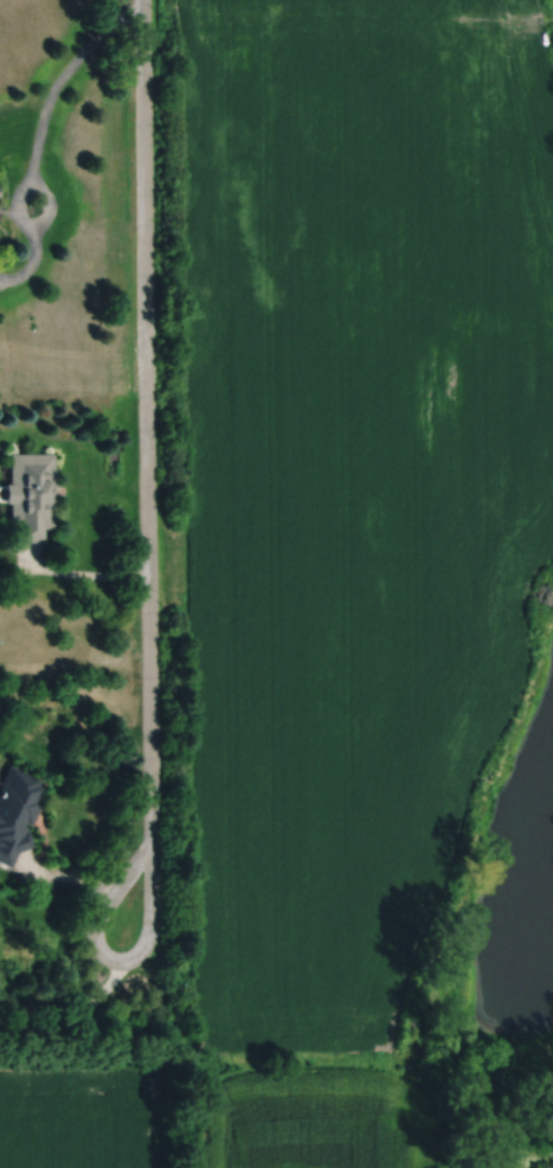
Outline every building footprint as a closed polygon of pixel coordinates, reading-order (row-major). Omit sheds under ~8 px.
[(8,453),(8,482),(4,482),(4,502),(8,502),(9,527),(15,527),(15,541),(41,540),(41,527),(52,527),(52,499),(54,499),(53,481),(52,481),(51,451),(8,453)] [(0,777),(0,862),(8,866),(15,851),(32,845),(25,826),(17,822),(19,819),(28,823),(40,800),(34,797),(39,785),(38,784),(40,778),(6,763),(0,777)]
